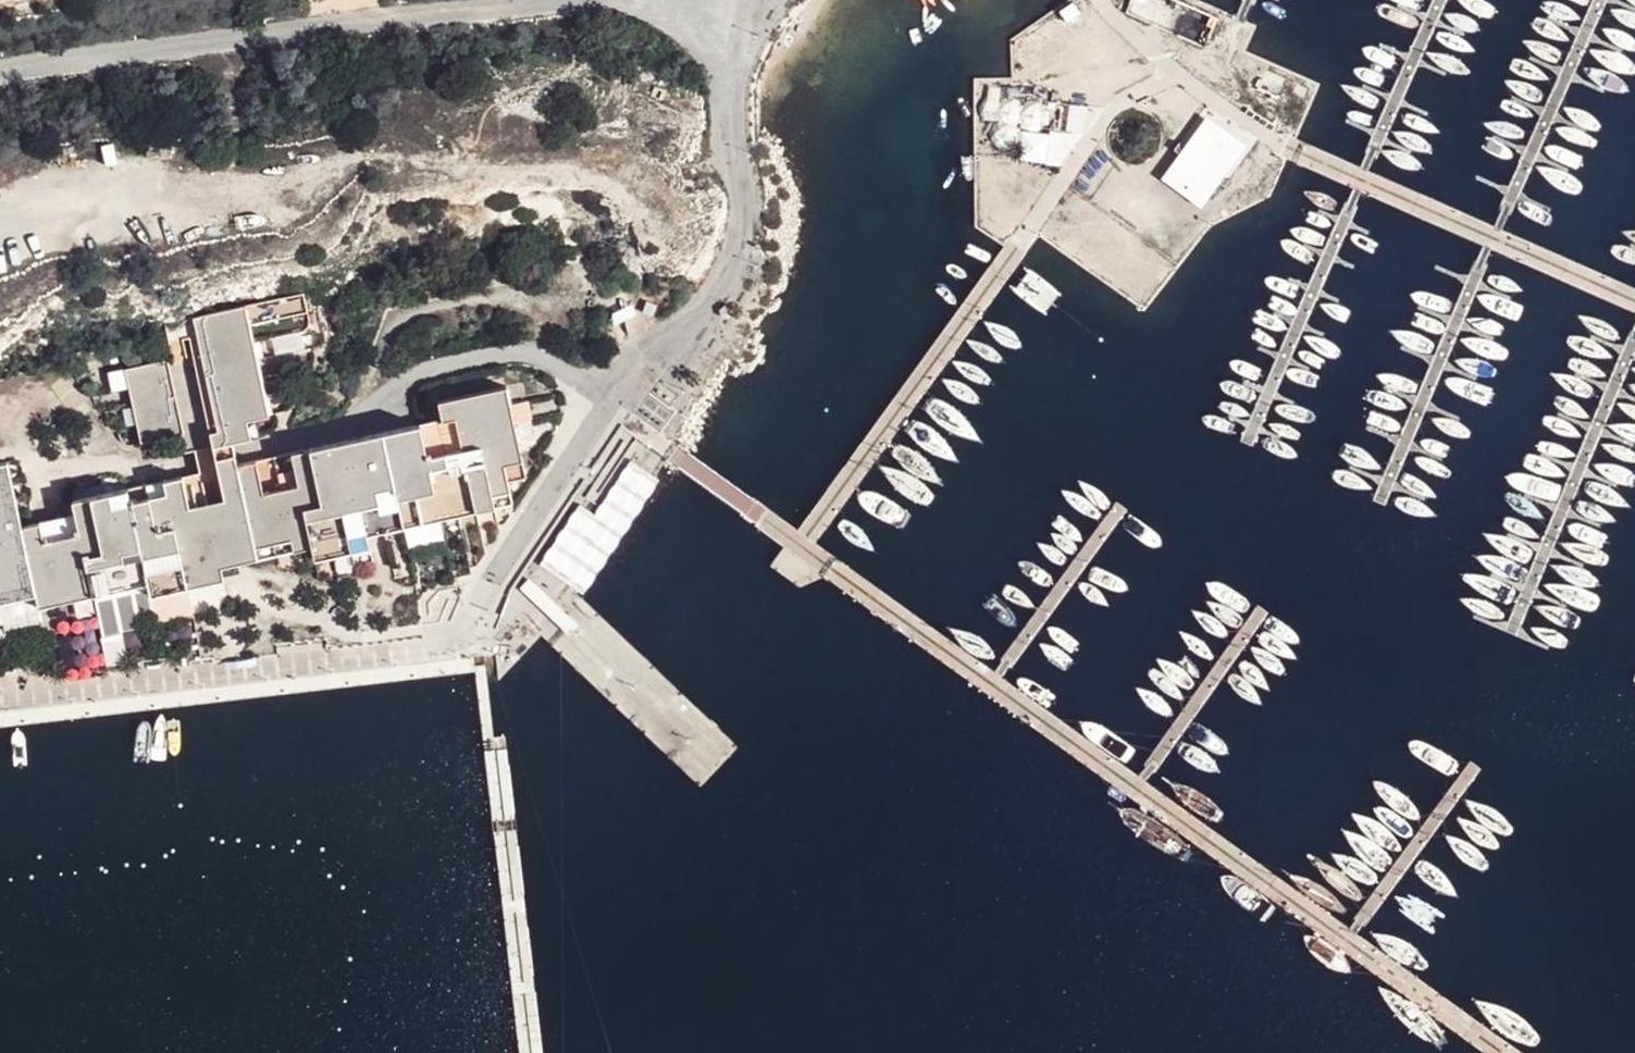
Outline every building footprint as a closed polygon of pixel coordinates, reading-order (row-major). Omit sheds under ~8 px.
[(1002,86),(984,83),(983,133),(1014,125),(1022,158),(1046,161),(1063,108),(1047,94),(1031,100),(1003,99),(1002,86)] [(1201,120),(1159,181),(1199,208),(1241,147),(1201,120)] [(246,305),(250,326),(307,315),(303,294),(246,305)] [(197,332),(223,439),(212,442),(214,450),(227,505),(187,514),(182,484),(165,488),(171,501),(132,512),(128,497),(77,508),(84,540),(45,549),(39,532),(20,536),(6,468),(0,469),(0,608),(33,602),(36,611),(90,598),(86,576),(177,554),(186,593),(220,585),(219,572),(231,570),(256,564),(255,549),(290,543),(292,558),(309,553),(302,525),(427,498),(423,477),(443,472),(442,463),(424,467),(417,438),(305,462),(306,455),(294,455),(303,491),(259,499),(255,463),(235,468),(232,457),(231,448),(253,443),(249,433),(270,428),(244,321),(197,332)] [(129,372),(144,439),(178,430),(164,364),(129,372)] [(503,398),(443,410),(443,422),(453,420),(461,456),(480,450),(485,474),(464,478),(474,519),(492,516),(491,501),(507,500),(501,469),(518,467),(503,398)] [(201,479),(182,484),(187,514),(227,505),(214,450),(196,454),(198,465),(201,479)] [(596,513),(580,504),(542,563),(587,595),(662,478),(647,468),(633,459),(602,505),(599,508),(596,513)]
